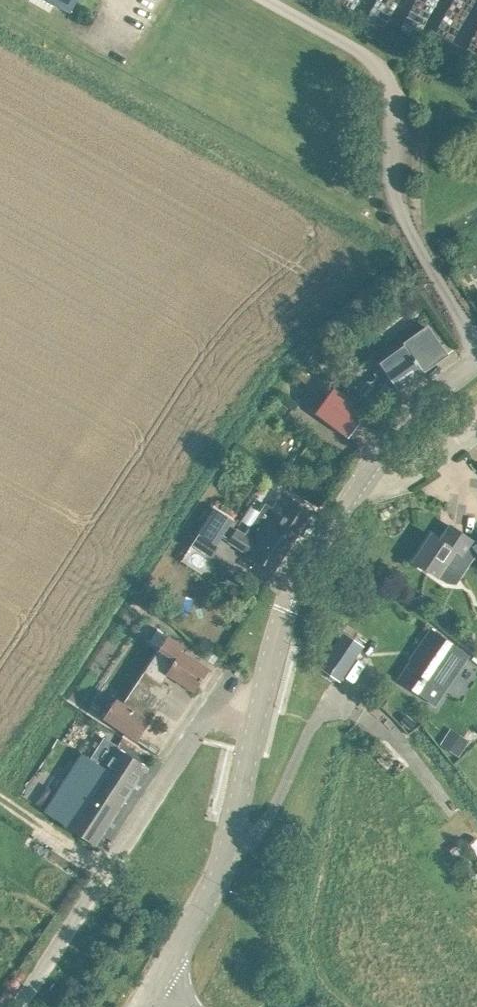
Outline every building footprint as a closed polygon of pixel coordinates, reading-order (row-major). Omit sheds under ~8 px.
[(77,0),(47,0),(70,13),(77,0)] [(361,397),(355,404),(367,413),(390,379),(397,390),(446,355),(445,353),(434,338),(427,328),(378,363),(382,368),(373,373),(375,377),(372,382),(366,381),(359,391),(361,397)] [(333,389),(315,414),(348,438),(367,413),(355,404),(333,389)] [(476,456),(476,437),(468,442),(476,456)] [(235,530),(228,542),(257,561),(274,572),(312,513),(301,506),(302,505),(300,503),(299,505),(282,494),(272,509),(262,503),(241,534),(235,530)] [(217,545),(232,521),(214,509),(199,534),(217,545)] [(474,545),(472,543),(474,541),(463,534),(450,526),(440,541),(432,535),(414,561),(446,584),(456,584),(460,579),(455,572),(446,565),(454,552),(463,557),(467,551),(474,560),(476,558),(476,543),(474,545)] [(442,616),(447,609),(436,601),(430,609),(442,616)] [(116,699),(103,719),(120,730),(137,741),(172,689),(163,683),(168,675),(195,692),(209,670),(192,659),(180,651),(183,647),(167,636),(157,629),(149,640),(159,647),(122,703),(116,699)] [(459,672),(469,657),(432,631),(414,655),(416,657),(400,681),(432,702),(436,706),(446,691),(435,683),(448,665),(459,672)] [(362,648),(343,634),(320,667),(340,681),(362,648)] [(213,663),(218,656),(209,650),(204,657),(213,663)] [(82,729),(89,719),(79,713),(75,718),(72,723),(82,729)] [(84,754),(45,813),(78,835),(95,845),(146,766),(129,755),(118,748),(104,768),(94,761),(84,754)] [(463,851),(465,850),(460,843),(449,850),(455,858),(456,857),(472,877),(476,873),(476,869),(463,851)]
